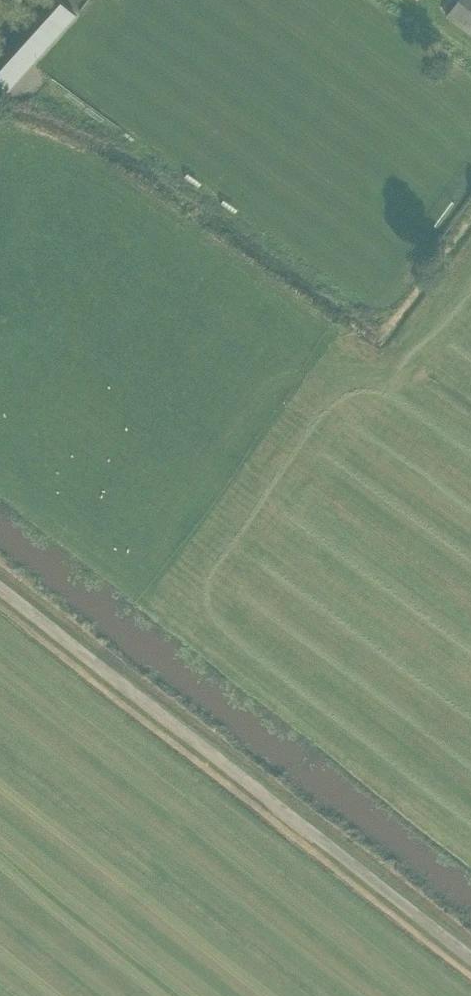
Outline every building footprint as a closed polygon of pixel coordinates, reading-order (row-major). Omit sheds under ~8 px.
[(72,30),(91,12),(79,0),(58,0),(0,57),(0,68),(12,81),(68,25),(72,30)] [(436,11),(444,0),(420,0),(436,11)] [(446,15),(470,33),(470,0),(458,0),(446,15)]
